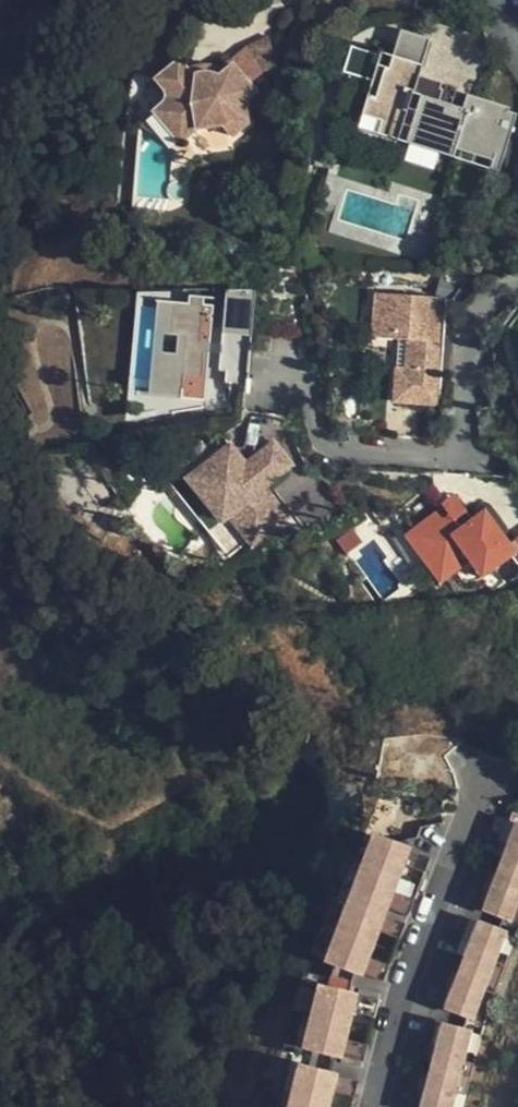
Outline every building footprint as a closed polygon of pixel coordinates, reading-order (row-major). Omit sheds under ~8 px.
[(269,20),(284,41),(297,33),(285,1),(266,15),(269,20)] [(269,20),(266,15),(252,26),(220,25),(226,32),(252,33),(269,20)] [(517,112),(517,91),(474,79),(470,93),(457,90),(462,70),(423,59),(434,25),(402,15),(389,56),(387,55),(376,92),(391,96),(383,122),(395,126),(445,138),(458,142),(461,133),(501,142),(509,116),(516,118),(517,112)] [(288,47),(284,41),(269,20),(252,33),(226,32),(220,25),(213,17),(192,36),(206,53),(189,68),(192,72),(210,94),(215,101),(231,87),(257,76),(269,91),(284,79),(279,54),(288,47)] [(363,331),(368,287),(354,285),(349,341),(384,344),(382,363),(385,364),(382,397),(390,397),(393,364),(416,366),(418,337),(363,331)] [(393,364),(390,397),(429,400),(439,294),(368,287),(363,331),(418,337),(416,366),(393,364)] [(160,303),(177,304),(178,290),(139,294),(139,311),(152,310),(148,378),(136,378),(135,402),(148,402),(147,413),(156,412),(157,418),(171,415),(172,397),(175,397),(175,392),(154,390),(157,359),(177,360),(179,334),(158,333),(160,303)] [(175,392),(175,397),(203,399),(209,306),(198,306),(199,298),(186,297),(185,305),(160,303),(158,333),(179,334),(177,360),(157,359),(154,390),(175,392)] [(508,328),(498,352),(517,359),(517,332),(508,328)] [(498,352),(495,358),(502,371),(501,380),(507,392),(504,396),(517,426),(517,369),(515,368),(517,360),(517,359),(498,352)] [(204,440),(186,454),(229,510),(242,500),(262,527),(265,531),(288,514),(264,482),(291,462),(273,439),(246,459),(232,440),(215,453),(204,440)] [(229,510),(186,454),(165,470),(227,553),(262,527),(242,500),(229,510)] [(479,512),(459,527),(442,504),(402,533),(432,572),(461,551),(468,559),(481,577),(511,554),(479,512)] [(468,559),(461,551),(432,572),(438,581),(468,559)] [(493,866),(502,825),(484,822),(482,836),(492,838),(486,864),(493,866)] [(502,825),(493,866),(491,875),(483,914),(515,921),(517,906),(517,829),(502,825)] [(402,854),(366,837),(338,894),(375,911),(376,910),(384,896),(391,881),(398,869),(402,854)] [(408,874),(414,860),(402,854),(398,869),(408,874)] [(491,875),(484,873),(478,899),(468,898),(465,911),(483,914),(491,875)] [(387,915),(394,902),(384,896),(376,910),(387,915)] [(374,920),(336,904),(311,962),(349,979),(349,978),(355,964),(368,935),(373,922),(374,920)] [(384,926),(373,922),(368,935),(378,939),(384,926)] [(464,927),(446,924),(443,937),(454,939),(448,966),(455,967),(464,927)] [(495,934),(464,927),(455,967),(452,977),(444,1017),(476,1023),(495,934)] [(368,969),(355,964),(349,978),(361,984),(368,969)] [(452,977),(446,975),(440,1001),(430,999),(427,1012),(444,1017),(452,977)] [(342,996),(302,987),(288,1049),(329,1058),(329,1056),(332,1042),(339,1011),(342,996)] [(359,1000),(342,996),(339,1011),(355,1014),(359,1000)] [(429,1068),(438,1029),(421,1025),(417,1038),(428,1041),(422,1066),(429,1068)] [(438,1029),(429,1068),(427,1077),(421,1106),(454,1106),(469,1035),(438,1029)] [(348,1046),(332,1042),(329,1056),(346,1060),(348,1046)] [(279,1068),(270,1106),(312,1106),(316,1091),(319,1077),(319,1076),(279,1068)] [(420,1076),(415,1101),(404,1100),(403,1106),(421,1106),(427,1077),(420,1076)] [(336,1080),(319,1077),(316,1091),(333,1095),(336,1080)]
